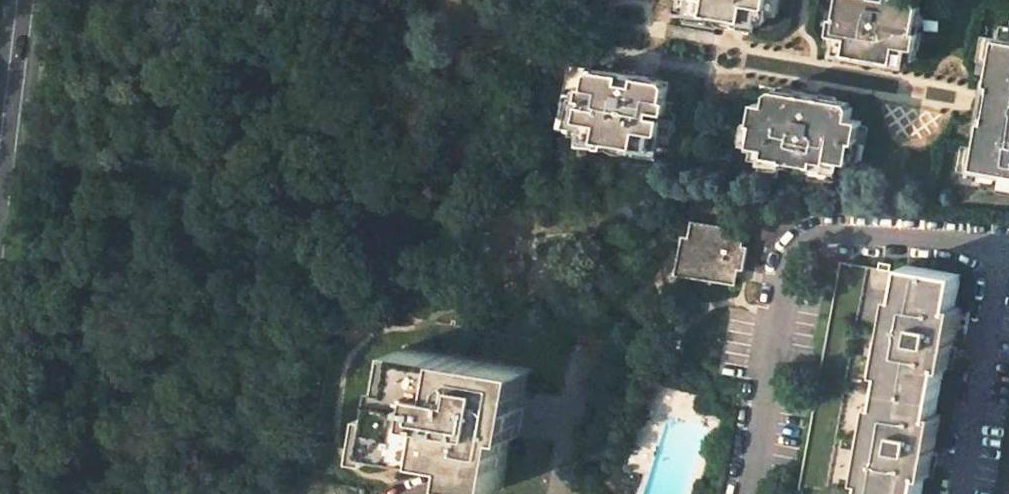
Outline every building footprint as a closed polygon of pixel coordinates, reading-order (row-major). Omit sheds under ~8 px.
[(687,4),(688,4),(711,9),(710,13),(751,22),(753,17),(768,20),(772,0),(688,0),(687,4)] [(903,62),(906,46),(917,48),(921,31),(916,30),(921,7),(917,1),(912,0),(841,0),(838,17),(834,16),(832,33),(844,35),(841,51),(903,62)] [(997,24),(996,31),(991,30),(986,58),(992,58),(983,113),(978,142),(973,142),(969,165),(974,166),(971,181),(987,184),(986,189),(1008,192),(1008,26),(997,24)] [(575,57),(564,110),(572,112),(570,128),(604,134),(604,138),(642,146),(643,143),(656,145),(659,132),(666,134),(668,121),(655,118),(657,112),(671,114),(673,102),(667,101),(670,88),(666,81),(652,78),(650,83),(638,80),(639,75),(625,73),(626,68),(575,57)] [(847,101),(775,88),(768,92),(765,103),(755,101),(751,123),(756,124),(752,143),(771,146),(770,156),(781,158),(779,169),(815,176),(817,165),(828,167),(830,157),(850,161),(853,140),(857,140),(861,119),(850,117),(851,107),(847,101)] [(685,236),(678,274),(738,284),(741,268),(745,269),(748,247),(743,246),(745,231),(694,222),(692,238),(685,236)] [(927,478),(932,479),(943,417),(938,416),(946,369),(951,370),(963,307),(958,306),(964,274),(908,264),(906,274),(902,297),(897,296),(883,373),(888,374),(883,407),(878,406),(864,483),(869,484),(867,493),(924,493),(927,478)] [(531,370),(400,347),(394,383),(388,382),(382,411),(375,410),(368,453),(384,456),(384,450),(458,464),(456,482),(501,489),(511,436),(519,437),(531,370)]
